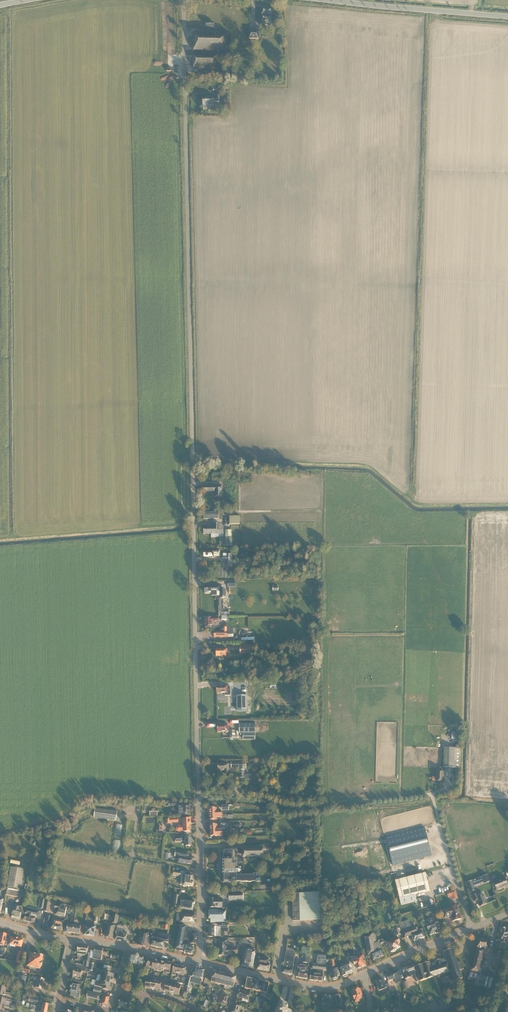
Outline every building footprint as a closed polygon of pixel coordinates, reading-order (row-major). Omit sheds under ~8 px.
[(272,15),(273,9),(262,9),(262,15),(262,23),(272,23),(272,15)] [(259,31),(249,31),(249,39),(259,39),(259,31)] [(218,69),(218,61),(218,52),(226,53),(227,34),(220,34),(220,33),(194,32),(194,69),(218,69)] [(214,102),(220,102),(220,96),(217,96),(217,98),(203,98),(203,109),(207,109),(206,106),(214,106),(214,102)] [(223,497),(222,486),(203,486),(203,493),(210,493),(210,497),(215,497),(223,497)] [(230,525),(240,524),(240,516),(230,517),(230,525)] [(204,534),(211,534),(211,537),(220,537),(220,542),(224,542),(224,530),(220,530),(220,526),(220,524),(213,524),(213,527),(204,528),(204,534)] [(214,558),(214,556),(220,556),(219,550),(209,550),(209,551),(204,551),(204,557),(210,557),(210,558),(214,558)] [(233,554),(227,554),(227,557),(223,557),(223,560),(227,561),(227,566),(233,567),(233,554)] [(224,571),(221,572),(221,578),(230,577),(230,569),(227,569),(227,567),(224,567),(224,571)] [(205,593),(212,593),(212,596),(217,596),(217,593),(220,593),(220,594),(220,599),(224,599),(225,599),(225,589),(220,589),(220,585),(205,586),(205,593)] [(212,622),(219,622),(219,618),(205,618),(205,628),(212,627),(212,622)] [(214,638),(227,637),(227,631),(227,625),(223,626),(223,632),(214,632),(214,638)] [(253,644),(240,645),(240,654),(251,654),(250,650),(253,650),(253,644)] [(227,656),(227,653),(227,649),(216,650),(216,656),(219,656),(219,659),(220,660),(224,659),(224,656),(227,656)] [(230,686),(217,687),(217,693),(225,693),(225,696),(231,696),(230,686)] [(247,710),(247,695),(237,696),(237,710),(247,710)] [(240,734),(243,734),(243,740),(255,740),(255,734),(255,723),(240,723),(240,734)] [(437,781),(443,781),(443,772),(446,772),(446,768),(460,769),(461,749),(444,748),(443,768),(440,768),(440,772),(437,772),(437,777),(437,779),(437,781)] [(229,764),(218,764),(218,771),(225,771),(225,775),(229,775),(228,771),(229,771),(229,764)] [(176,814),(179,814),(179,815),(191,814),(190,804),(179,805),(179,809),(176,809),(176,814)] [(116,821),(118,811),(95,808),(94,818),(116,821)] [(184,819),(182,819),(182,826),(182,829),(176,829),(176,830),(177,831),(179,831),(185,831),(185,832),(190,832),(190,823),(191,823),(191,818),(184,819)] [(393,865),(432,856),(425,828),(417,830),(386,837),(387,841),(393,865)] [(223,832),(223,830),(210,831),(211,836),(218,836),(223,836),(223,839),(229,839),(229,832),(223,832)] [(186,846),(192,846),(191,838),(186,838),(183,839),(182,836),(175,836),(175,842),(183,842),(186,841),(186,846)] [(237,850),(237,855),(243,855),(243,858),(264,857),(264,850),(274,850),(274,845),(243,845),(243,850),(237,850)] [(222,864),(222,866),(237,866),(237,862),(235,862),(234,850),(223,850),(223,859),(223,864),(222,864)] [(188,853),(176,851),(175,856),(179,857),(177,863),(186,865),(186,863),(191,864),(193,863),(193,861),(192,860),(192,859),(187,859),(188,853)] [(237,867),(237,866),(222,866),(222,867),(223,868),(223,873),(224,882),(234,882),(245,882),(260,882),(260,875),(259,875),(259,874),(254,874),(255,875),(237,876),(237,873),(240,873),(241,871),(241,869),(239,867),(237,867)] [(6,887),(8,887),(6,895),(18,898),(20,890),(23,872),(22,869),(10,867),(6,887)] [(396,882),(397,888),(401,905),(416,901),(415,894),(430,890),(425,873),(395,881),(396,882)] [(193,886),(194,881),(192,881),(192,880),(194,880),(194,876),(193,876),(193,875),(185,874),(185,875),(182,875),(181,881),(180,881),(179,883),(181,883),(180,884),(184,885),(193,886)] [(487,875),(475,880),(476,882),(483,879),(485,884),(490,882),(487,875)] [(507,886),(505,878),(494,882),(497,890),(507,886)] [(321,920),(320,893),(292,894),(293,922),(321,920)] [(472,896),(474,902),(478,900),(480,907),(487,904),(484,894),(479,896),(477,893),(472,896)] [(210,908),(223,908),(223,899),(210,899),(210,908)] [(180,903),(180,905),(180,909),(193,910),(194,905),(195,905),(196,902),(181,900),(181,901),(181,902),(180,903)] [(21,913),(23,906),(14,904),(12,911),(14,911),(12,917),(21,919),(23,913),(21,913)] [(56,910),(55,915),(65,917),(66,909),(65,909),(65,906),(61,905),(61,906),(55,905),(54,910),(56,910)] [(453,922),(461,919),(457,906),(449,908),(449,909),(442,911),(445,918),(451,916),(453,922)] [(39,918),(41,912),(27,908),(24,920),(35,923),(36,918),(39,918)] [(227,922),(226,914),(226,912),(226,910),(209,910),(209,919),(211,919),(211,923),(227,922)] [(179,925),(181,926),(181,922),(195,923),(196,914),(177,913),(177,922),(176,922),(176,925),(179,925)] [(67,932),(74,933),(75,920),(76,916),(71,916),(71,923),(72,923),(72,925),(68,925),(67,932)] [(66,924),(66,922),(67,919),(65,918),(64,921),(57,920),(58,917),(53,917),(53,919),(50,930),(61,932),(63,926),(64,926),(65,924),(66,924)] [(440,932),(439,927),(438,924),(435,925),(433,918),(425,921),(424,918),(422,919),(424,926),(427,925),(428,927),(427,927),(428,930),(429,930),(431,935),(435,933),(436,934),(437,934),(439,933),(440,932)] [(414,942),(425,937),(422,930),(418,931),(417,927),(412,929),(409,920),(400,924),(405,938),(412,936),(414,942)] [(113,938),(115,925),(108,924),(106,937),(113,938)] [(227,924),(219,924),(212,924),(212,927),(209,927),(209,936),(218,936),(221,936),(221,930),(221,928),(227,928),(227,924)] [(96,930),(96,926),(85,925),(84,935),(95,936),(95,930),(96,930)] [(187,927),(181,926),(179,925),(175,950),(185,952),(186,946),(184,945),(185,938),(187,927)] [(128,933),(123,932),(122,932),(118,931),(117,931),(115,939),(118,940),(117,941),(126,942),(128,933)] [(151,938),(152,934),(141,931),(139,940),(140,940),(139,945),(146,947),(147,942),(148,941),(150,941),(151,938)] [(198,943),(198,934),(190,933),(189,943),(198,943)] [(374,961),(384,957),(381,951),(382,950),(379,942),(377,943),(376,933),(365,937),(368,955),(371,955),(374,961)] [(168,942),(170,936),(161,934),(160,937),(152,935),(151,938),(153,939),(152,946),(163,948),(165,942),(168,942)] [(396,949),(400,948),(399,943),(400,943),(398,939),(395,940),(394,938),(389,940),(387,936),(379,940),(381,944),(385,942),(386,946),(388,945),(391,952),(396,950),(396,949)] [(21,947),(23,940),(18,938),(17,937),(16,937),(15,938),(11,937),(9,944),(21,947)] [(185,952),(185,953),(193,954),(194,946),(187,945),(188,938),(185,938),(184,945),(186,946),(185,952)] [(228,954),(238,954),(238,946),(230,946),(230,948),(229,948),(229,938),(215,939),(215,943),(218,943),(219,956),(228,956),(228,954)] [(482,969),(483,965),(485,959),(483,958),(485,951),(484,951),(484,949),(489,949),(490,940),(478,938),(477,948),(471,970),(472,971),(472,973),(470,972),(468,982),(491,989),(494,979),(495,974),(493,973),(494,972),(482,969)] [(87,956),(86,961),(89,962),(90,962),(90,958),(89,958),(90,956),(87,955),(88,953),(88,947),(78,946),(77,952),(78,952),(78,955),(87,956)] [(95,948),(94,957),(93,959),(101,961),(103,949),(95,948)] [(245,948),(242,966),(253,968),(255,962),(254,961),(256,954),(255,954),(256,951),(245,948)] [(292,974),(296,953),(296,949),(287,948),(287,952),(286,952),(283,972),(292,974)] [(444,952),(446,959),(441,961),(440,960),(435,962),(435,963),(430,964),(429,962),(415,967),(416,971),(420,981),(420,982),(450,972),(451,975),(450,975),(451,980),(453,979),(454,982),(463,979),(460,970),(464,969),(461,961),(457,963),(453,949),(444,952)] [(27,966),(34,968),(34,969),(39,970),(39,969),(40,969),(40,966),(41,967),(42,963),(41,963),(42,956),(30,954),(27,966)] [(142,969),(144,957),(140,956),(139,956),(136,955),(136,956),(131,954),(128,966),(142,969)] [(361,967),(366,966),(363,954),(354,956),(355,961),(354,962),(355,965),(357,965),(357,968),(361,967)] [(312,969),(310,980),(323,981),(324,970),(327,971),(326,956),(318,955),(317,963),(314,963),(313,969),(312,969)] [(269,962),(269,960),(269,959),(268,959),(267,959),(266,958),(260,957),(258,969),(270,971),(271,965),(268,964),(268,963),(269,962)] [(336,968),(335,960),(330,961),(332,968),(330,969),(331,974),(332,973),(333,979),(334,979),(334,980),(337,979),(337,978),(338,978),(338,977),(340,976),(339,967),(336,968)] [(340,970),(343,977),(345,978),(347,976),(348,975),(348,974),(353,972),(351,968),(352,967),(349,961),(340,965),(341,968),(340,970)] [(297,977),(304,978),(307,979),(309,971),(308,971),(308,966),(304,965),(304,964),(299,963),(297,977)] [(176,974),(178,974),(180,966),(174,965),(172,975),(176,976),(176,974)] [(420,981),(416,971),(415,972),(413,965),(402,969),(405,980),(410,978),(410,977),(414,975),(417,982),(420,981)] [(88,969),(87,969),(76,966),(75,969),(73,976),(81,977),(82,972),(87,973),(88,969)] [(186,967),(180,966),(178,974),(184,975),(185,974),(187,974),(188,971),(185,970),(186,967)] [(197,967),(196,967),(194,973),(193,973),(192,977),(193,977),(192,983),(201,985),(201,983),(202,980),(205,971),(201,969),(200,969),(200,967),(197,967)] [(101,975),(114,978),(115,974),(110,973),(111,970),(104,968),(103,972),(102,971),(101,975)] [(233,988),(235,981),(236,977),(217,972),(216,972),(214,972),(213,975),(211,975),(209,980),(205,979),(204,984),(213,986),(214,983),(225,986),(225,988),(229,989),(230,987),(233,988)] [(397,984),(402,982),(401,980),(402,980),(401,979),(402,979),(399,972),(393,974),(386,976),(388,982),(395,979),(397,984)] [(16,985),(24,987),(26,977),(19,975),(16,985)] [(114,978),(101,975),(100,978),(101,978),(101,981),(101,982),(110,984),(111,981),(113,981),(114,978)] [(44,979),(37,978),(34,977),(34,980),(37,981),(35,988),(42,989),(44,979)] [(256,991),(258,981),(247,978),(245,989),(256,991)] [(110,987),(110,984),(101,982),(101,981),(96,980),(95,986),(102,987),(103,986),(104,986),(104,989),(111,991),(112,987),(110,987)] [(389,984),(385,985),(383,980),(376,982),(379,991),(383,990),(384,993),(386,994),(391,991),(389,984)] [(270,983),(258,981),(256,991),(267,993),(270,983)] [(79,998),(80,994),(78,993),(80,984),(72,983),(70,992),(72,992),(71,996),(79,998)] [(355,1003),(364,1000),(360,989),(359,990),(358,989),(353,991),(353,992),(351,993),(355,1003)] [(249,1002),(249,1001),(248,1000),(251,994),(240,990),(237,997),(243,999),(242,1001),(248,1003),(248,1002),(249,1002)] [(102,995),(100,995),(100,994),(88,992),(87,998),(99,1000),(101,1000),(100,1004),(108,1006),(110,996),(102,995)] [(226,1005),(229,996),(221,994),(220,996),(215,995),(213,1001),(226,1005)] [(340,995),(334,996),(334,997),(333,998),(333,997),(328,996),(323,996),(322,1004),(331,1006),(332,1001),(336,1002),(337,1006),(342,1005),(343,1005),(343,1004),(342,1004),(342,1003),(342,1002),(342,1001),(341,1000),(340,995)] [(263,1006),(265,998),(257,996),(255,1003),(263,1006)] [(118,1005),(129,1008),(130,1004),(128,1003),(128,1002),(120,999),(118,1005)] [(42,1006),(41,1009),(41,1010),(47,1011),(49,1005),(43,1003),(43,1004),(40,1003),(39,1005),(42,1006)]
